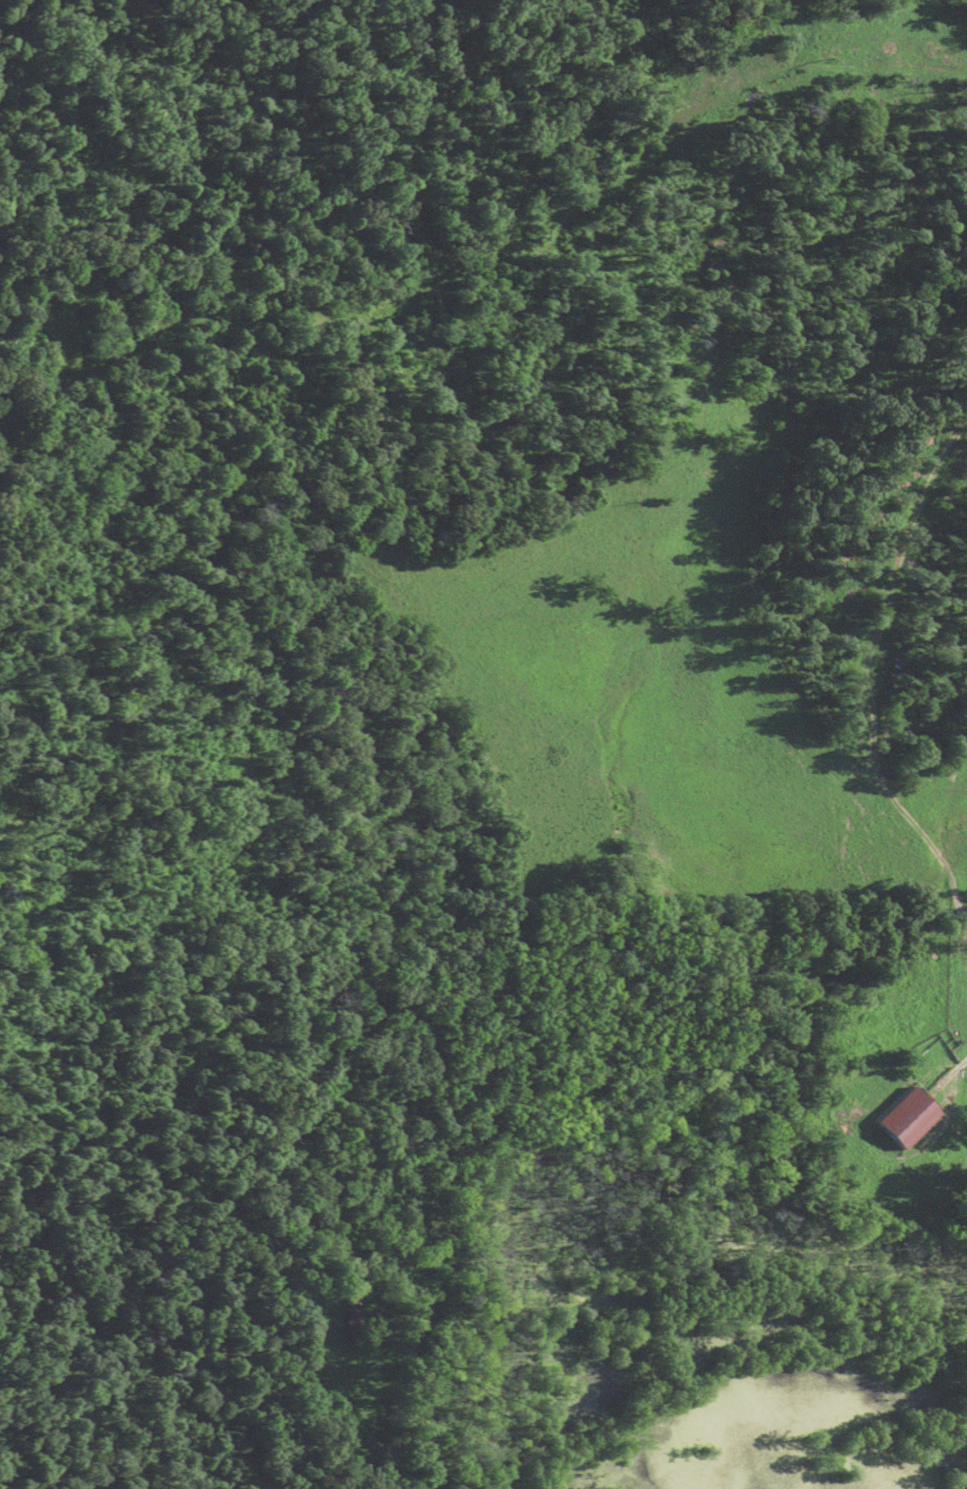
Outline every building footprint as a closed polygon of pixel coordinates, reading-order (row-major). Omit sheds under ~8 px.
[(902,1107),(899,1109),(896,1103),(875,1114),(885,1133),(909,1120),(902,1107)]
